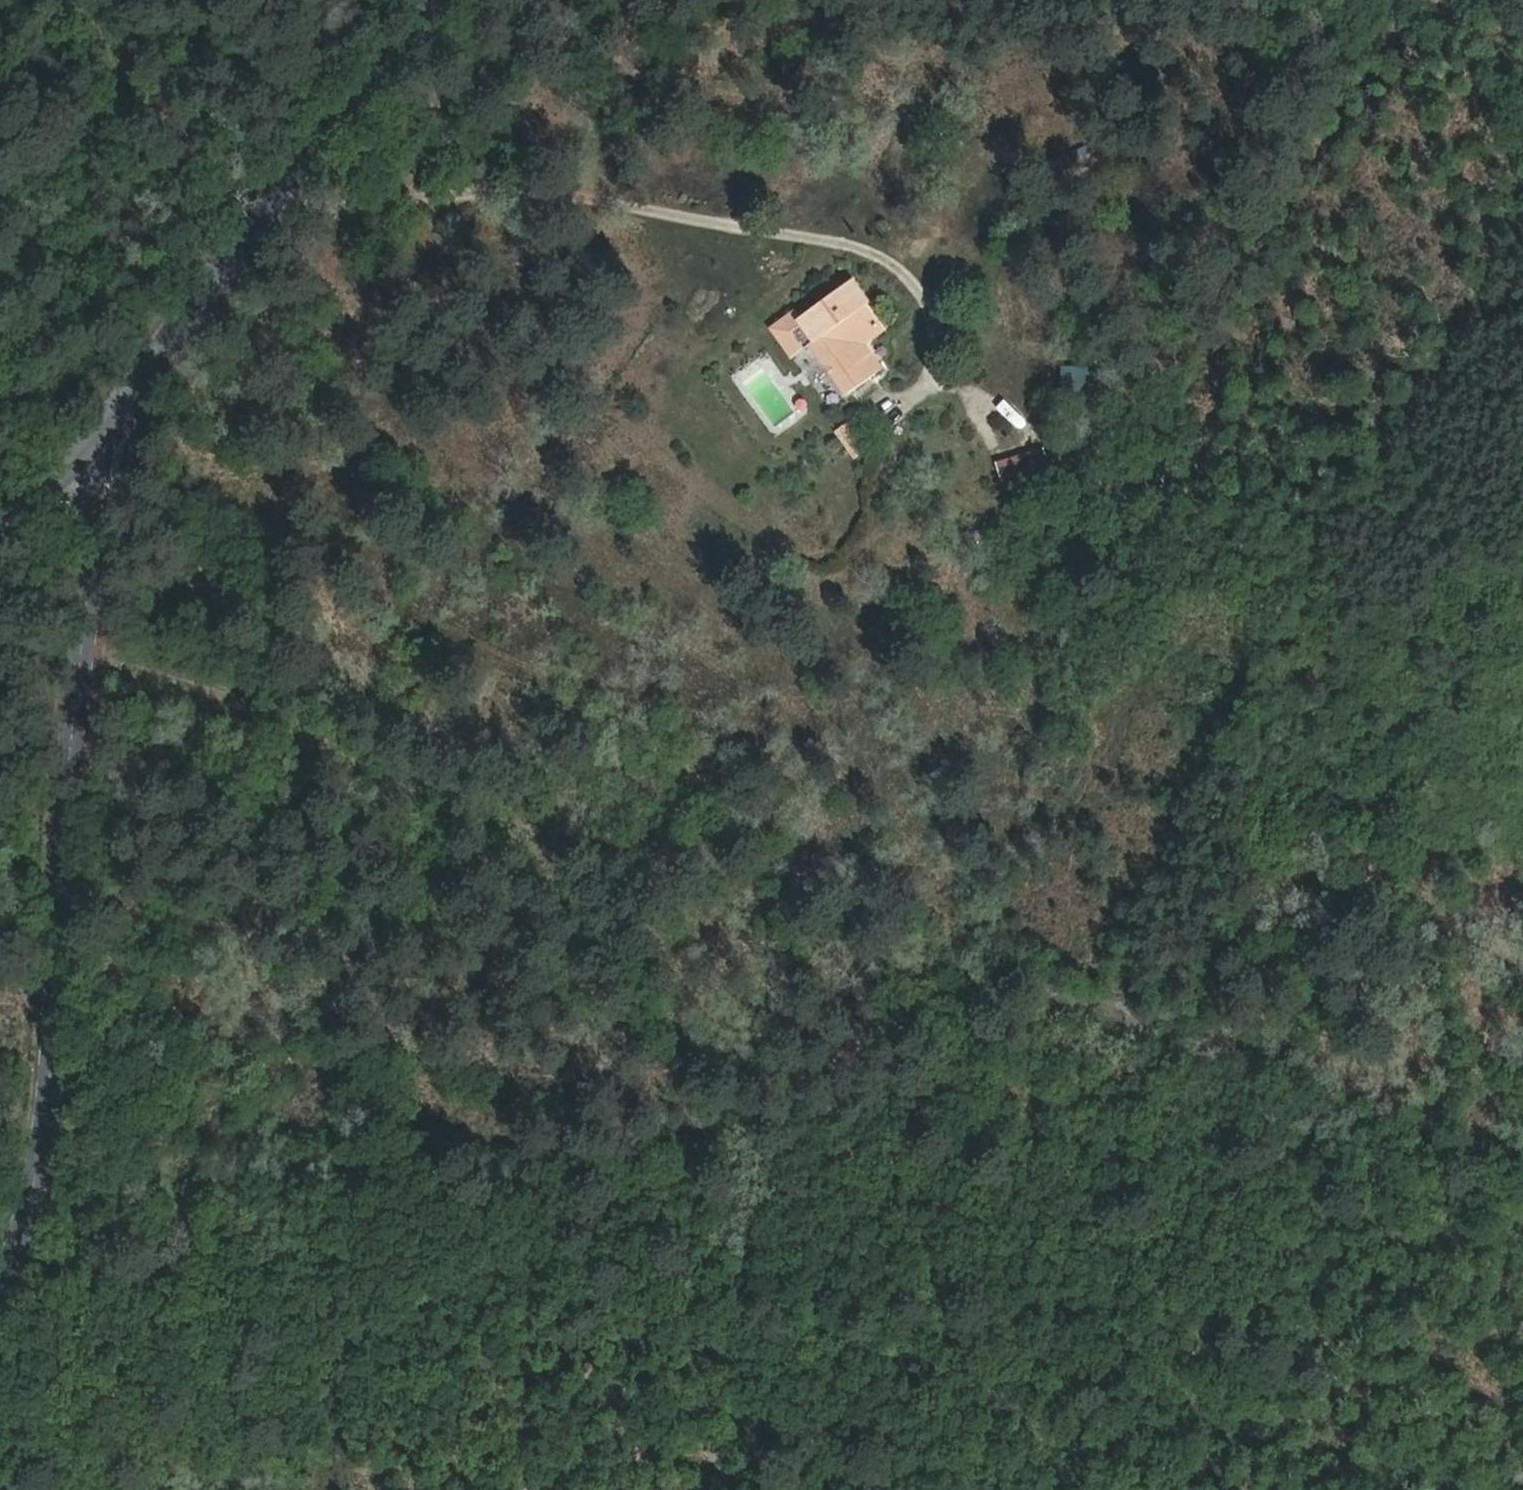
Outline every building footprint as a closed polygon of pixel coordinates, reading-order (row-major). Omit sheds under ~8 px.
[(1081,167),(1094,161),(1086,144),(1073,151),(1081,167)] [(825,290),(794,314),(818,346),(853,394),(885,371),(867,349),(893,327),(853,280),(830,296),(825,290)] [(818,346),(794,314),(776,329),(800,362),(818,346)] [(1091,366),(1061,365),(1061,395),(1091,396),(1091,366)] [(835,430),(855,461),(873,449),(852,419),(835,430)] [(1048,443),(1001,460),(1010,485),(1057,469),(1048,443)]
